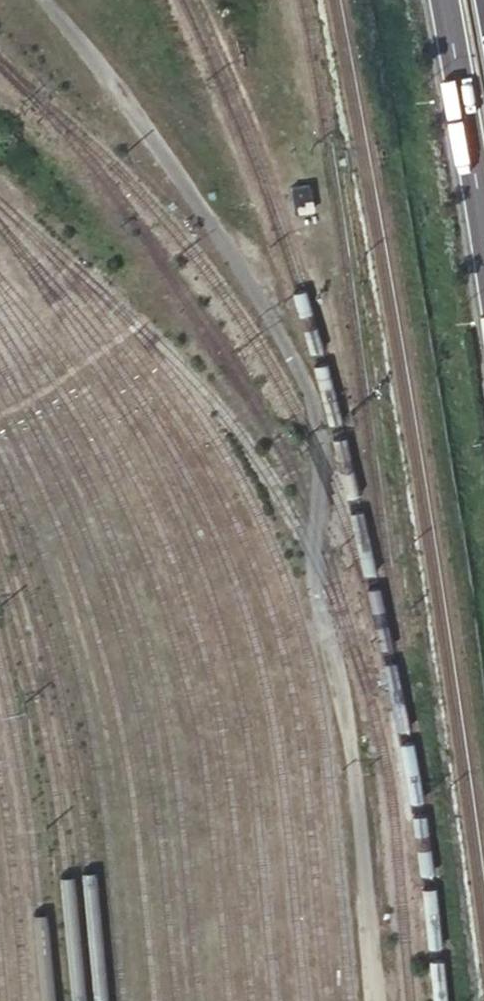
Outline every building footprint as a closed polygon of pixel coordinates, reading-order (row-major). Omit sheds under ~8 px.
[(310,184),(290,187),(294,213),(314,210),(310,184)]
